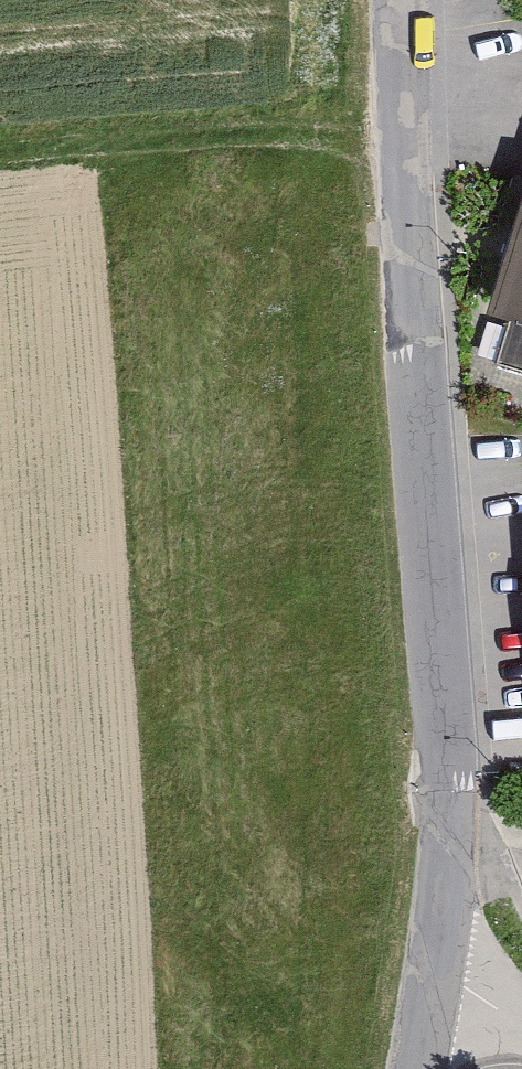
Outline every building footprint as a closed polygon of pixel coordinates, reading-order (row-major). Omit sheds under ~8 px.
[(494,334),(521,343),(521,250),(494,334)]
